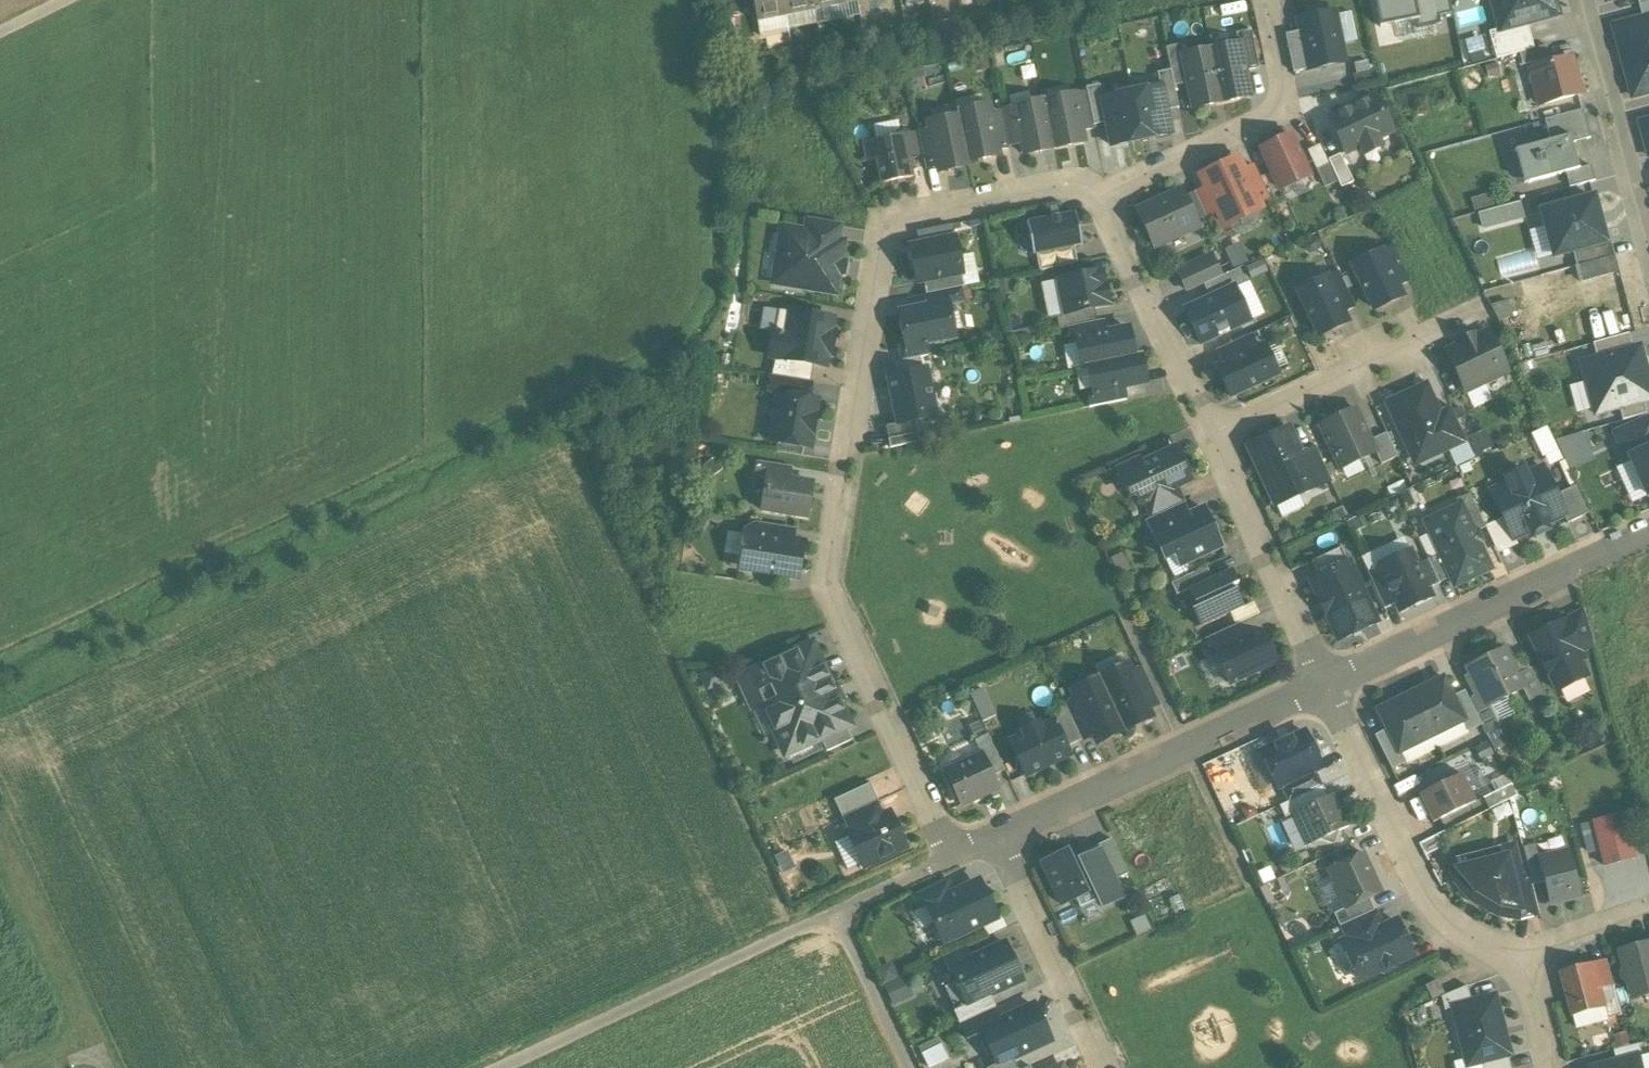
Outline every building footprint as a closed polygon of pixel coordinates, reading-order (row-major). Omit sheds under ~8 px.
[(756,24),(786,18),(783,0),(751,0),(756,24)] [(786,18),(815,12),(812,0),(783,0),(786,18)] [(815,12),(844,7),(842,0),(812,0),(815,12)] [(1380,29),(1416,22),(1419,21),(1415,0),(1374,0),(1380,29)] [(1419,21),(1416,22),(1417,30),(1441,25),(1439,17),(1452,15),(1449,0),(1415,0),(1419,21)] [(1499,32),(1526,26),(1558,17),(1554,0),(1491,0),(1499,32)] [(1641,7),(1644,19),(1648,18),(1648,5),(1641,7)] [(1334,13),(1298,21),(1300,33),(1308,70),(1345,63),(1334,13)] [(1625,63),(1648,57),(1648,18),(1644,19),(1616,27),(1625,63)] [(1533,51),(1526,26),(1499,32),(1490,35),(1496,60),(1519,54),(1533,51)] [(1260,69),(1252,31),(1236,34),(1239,45),(1240,44),(1246,72),(1260,69)] [(1308,70),(1300,33),(1285,36),(1293,73),(1308,70)] [(1239,45),(1211,50),(1222,103),(1251,97),(1246,72),(1240,44),(1239,45)] [(1189,84),(1183,56),(1184,56),(1182,45),(1167,49),(1171,69),(1174,87),(1189,84)] [(1533,51),(1519,54),(1522,66),(1549,59),(1546,47),(1533,51)] [(1184,56),(1183,56),(1189,84),(1194,109),(1222,103),(1211,50),(1184,56)] [(1633,97),(1648,93),(1648,57),(1625,63),(1633,97)] [(1570,59),(1530,70),(1540,106),(1580,96),(1570,59)] [(1159,81),(1165,110),(1178,107),(1174,87),(1171,69),(1157,72),(1159,81)] [(1159,81),(1130,86),(1141,141),(1170,135),(1165,110),(1159,81)] [(1085,87),(1087,93),(1093,124),(1107,121),(1101,92),(1099,84),(1085,87)] [(1112,147),(1141,141),(1130,86),(1101,92),(1107,121),(1112,147)] [(1087,93),(1075,95),(1082,132),(1094,130),(1093,124),(1087,93)] [(1075,95),(1045,101),(1055,150),(1084,143),(1082,132),(1075,95)] [(1374,97),(1329,118),(1346,154),(1360,148),(1363,156),(1382,148),(1378,140),(1391,134),(1374,97)] [(1045,101),(1015,107),(1023,145),(1025,156),(1055,150),(1045,101)] [(988,107),(958,114),(959,118),(969,163),(969,162),(998,156),(997,152),(989,114),(988,107)] [(1015,107),(1002,110),(1002,111),(1010,147),(1023,145),(1015,107)] [(1002,111),(989,114),(997,152),(1010,149),(1010,147),(1002,111)] [(1582,111),(1544,121),(1550,142),(1569,137),(1571,144),(1589,139),(1582,111)] [(959,118),(930,124),(931,130),(939,168),(940,173),(970,166),(969,162),(969,163),(959,118)] [(931,130),(918,133),(926,171),(939,168),(931,130)] [(905,136),(873,142),(873,143),(876,160),(882,185),(914,178),(905,136)] [(1291,136),(1261,150),(1279,188),(1308,174),(1291,136)] [(1550,142),(1519,151),(1528,184),(1565,174),(1579,170),(1578,170),(1571,144),(1569,137),(1550,142)] [(876,160),(873,143),(864,145),(868,162),(876,160)] [(1318,169),(1329,165),(1321,146),(1310,150),(1318,169)] [(1353,183),(1340,155),(1328,161),(1341,189),(1353,183)] [(1243,172),(1238,161),(1203,177),(1208,188),(1219,211),(1219,212),(1224,225),(1260,208),(1258,205),(1243,172)] [(1270,199),(1255,166),(1243,172),(1258,205),(1270,199)] [(1579,170),(1565,174),(1569,189),(1594,182),(1590,167),(1578,170),(1579,170)] [(1208,188),(1196,194),(1207,217),(1219,212),(1219,211),(1208,188)] [(1181,192),(1139,212),(1156,247),(1197,228),(1195,223),(1184,199),(1181,192)] [(1196,194),(1184,199),(1195,223),(1207,217),(1196,194)] [(1593,199),(1541,213),(1553,257),(1572,252),(1605,243),(1600,227),(1593,199)] [(1518,204),(1479,215),(1483,229),(1522,219),(1518,204)] [(1076,214),(1027,224),(1033,256),(1037,255),(1075,247),(1082,246),(1076,214)] [(841,225),(806,219),(804,232),(803,237),(838,242),(841,225)] [(1605,243),(1572,252),(1576,268),(1614,258),(1605,225),(1600,227),(1605,243)] [(951,227),(917,233),(919,246),(953,239),(951,227)] [(838,242),(803,237),(804,232),(786,230),(777,285),(836,295),(844,243),(838,242)] [(919,246),(912,247),(913,253),(911,253),(914,268),(916,267),(920,283),(924,282),(962,275),(962,273),(965,268),(963,257),(958,253),(955,239),(953,239),(919,246)] [(1225,250),(1234,268),(1248,261),(1239,243),(1225,250)] [(1075,247),(1037,255),(1040,272),(1078,264),(1075,247)] [(1411,282),(1394,247),(1382,253),(1399,288),(1411,282)] [(1382,253),(1353,266),(1374,309),(1386,303),(1391,305),(1400,300),(1401,296),(1402,296),(1399,288),(1382,253)] [(1211,258),(1180,273),(1189,293),(1204,287),(1221,279),(1211,258)] [(1350,268),(1339,273),(1345,285),(1355,280),(1350,268)] [(1240,271),(1204,287),(1210,301),(1235,290),(1246,285),(1240,271)] [(1103,272),(1058,281),(1065,314),(1065,315),(1095,310),(1110,306),(1103,272)] [(1345,285),(1339,273),(1327,279),(1344,314),(1356,308),(1345,285)] [(962,275),(924,282),(927,295),(962,288),(965,287),(962,275)] [(1327,279),(1298,293),(1319,336),(1332,329),(1336,331),(1345,327),(1346,322),(1347,322),(1344,314),(1327,279)] [(962,288),(927,295),(929,308),(948,304),(948,305),(964,302),(962,288)] [(1210,301),(1186,311),(1201,345),(1250,324),(1235,290),(1210,301)] [(929,308),(901,314),(907,347),(908,348),(926,344),(955,338),(948,305),(948,304),(929,308)] [(1095,310),(1065,315),(1065,314),(1057,316),(1059,330),(1067,329),(1098,322),(1095,310)] [(833,320),(790,314),(787,332),(781,332),(781,335),(775,334),(771,359),(775,360),(814,366),(825,368),(827,354),(829,354),(833,335),(830,334),(833,320)] [(1098,322),(1067,329),(1070,343),(1076,342),(1076,340),(1107,334),(1104,321),(1098,322)] [(1107,334),(1076,340),(1076,342),(1082,369),(1088,367),(1088,366),(1135,357),(1135,356),(1129,329),(1107,334)] [(1488,333),(1475,339),(1474,336),(1459,343),(1460,346),(1447,353),(1466,392),(1507,372),(1488,333)] [(1252,335),(1216,352),(1223,365),(1258,349),(1252,335)] [(926,344),(908,348),(907,347),(900,348),(903,362),(921,358),(929,357),(926,344)] [(1223,365),(1217,368),(1231,398),(1277,376),(1278,376),(1264,346),(1258,349),(1223,365)] [(1581,363),(1595,415),(1618,409),(1622,422),(1647,415),(1643,402),(1648,401),(1648,384),(1644,367),(1641,368),(1639,360),(1642,359),(1639,348),(1581,363)] [(1135,357),(1088,366),(1088,367),(1093,392),(1094,394),(1125,388),(1147,383),(1141,355),(1135,356),(1135,357)] [(903,362),(895,364),(898,376),(924,371),(921,358),(903,362)] [(814,366),(775,360),(773,377),(811,383),(814,366)] [(898,376),(889,378),(899,425),(916,421),(936,417),(927,370),(924,371),(898,376)] [(811,383),(773,377),(770,395),(779,396),(780,396),(808,400),(811,383)] [(1426,386),(1387,404),(1409,450),(1423,456),(1446,445),(1452,442),(1439,413),(1426,386)] [(1125,388),(1094,394),(1093,392),(1087,394),(1090,408),(1127,400),(1125,388)] [(808,400),(780,396),(779,396),(772,443),(810,449),(817,402),(808,400)] [(1467,443),(1451,408),(1439,413),(1452,442),(1446,445),(1449,452),(1467,443)] [(1356,410),(1320,426),(1341,470),(1376,453),(1371,441),(1356,410)] [(1615,435),(1627,461),(1630,459),(1629,458),(1648,449),(1648,420),(1615,435)] [(899,425),(886,427),(891,449),(920,443),(916,421),(899,425)] [(1300,454),(1289,429),(1249,448),(1276,505),(1298,494),(1300,493),(1304,495),(1310,492),(1312,487),(1317,489),(1332,482),(1316,447),(1300,454)] [(1387,434),(1371,441),(1376,453),(1382,465),(1398,457),(1387,434)] [(1580,437),(1562,446),(1570,461),(1588,452),(1580,437)] [(1175,449),(1135,468),(1130,482),(1140,505),(1144,503),(1177,488),(1190,481),(1175,449)] [(1629,458),(1630,459),(1647,497),(1648,497),(1648,449),(1629,458)] [(793,468),(757,462),(754,476),(768,478),(768,477),(791,481),(793,468)] [(1542,469),(1526,477),(1523,471),(1506,479),(1508,485),(1491,493),(1504,519),(1513,540),(1515,540),(1564,517),(1565,516),(1556,497),(1542,469)] [(791,481),(768,477),(768,478),(762,512),(807,519),(813,485),(791,481)] [(1576,487),(1556,497),(1565,516),(1564,517),(1567,525),(1590,514),(1576,487)] [(1177,488),(1144,503),(1151,519),(1152,520),(1183,505),(1185,505),(1177,488)] [(1298,494),(1276,505),(1282,518),(1304,508),(1298,494)] [(1485,528),(1470,496),(1456,502),(1459,508),(1461,507),(1474,534),(1486,529),(1485,528)] [(1183,505),(1152,520),(1151,519),(1147,521),(1154,536),(1189,520),(1188,517),(1183,505)] [(1474,534),(1461,507),(1459,508),(1426,523),(1440,555),(1451,579),(1455,586),(1490,570),(1474,534)] [(1189,520),(1154,536),(1165,559),(1175,555),(1180,566),(1221,547),(1204,510),(1188,517),(1189,520)] [(1504,519),(1485,528),(1486,529),(1498,556),(1518,546),(1515,540),(1513,540),(1504,519)] [(794,530),(756,524),(754,537),(793,543),(794,530)] [(754,537),(745,535),(742,558),(746,559),(744,570),(798,579),(801,562),(798,561),(801,544),(793,543),(754,537)] [(1341,548),(1312,562),(1319,578),(1349,564),(1341,548)] [(1410,552),(1379,567),(1380,569),(1396,604),(1400,612),(1431,598),(1428,590),(1417,566),(1410,552)] [(1451,579),(1440,555),(1429,561),(1440,584),(1451,579)] [(1440,584),(1429,561),(1417,566),(1428,590),(1440,584)] [(1319,578),(1311,582),(1339,641),(1376,623),(1349,564),(1319,578)] [(1206,568),(1171,585),(1176,597),(1188,591),(1212,580),(1206,568)] [(1396,604),(1380,569),(1368,574),(1384,610),(1396,604)] [(1212,580),(1188,591),(1197,609),(1192,612),(1200,629),(1243,609),(1233,587),(1238,585),(1231,571),(1212,580)] [(1584,612),(1566,622),(1582,653),(1594,647),(1584,612)] [(1566,622),(1531,639),(1557,692),(1587,678),(1579,662),(1584,659),(1582,653),(1566,622)] [(1237,626),(1207,640),(1214,655),(1216,654),(1215,653),(1244,639),(1237,626)] [(1244,639),(1215,653),(1216,654),(1230,685),(1275,663),(1263,637),(1256,634),(1244,639)] [(812,646),(750,675),(750,676),(742,679),(740,685),(751,709),(757,711),(764,708),(786,755),(846,727),(849,726),(838,703),(836,704),(830,693),(833,691),(812,646)] [(1505,649),(1468,668),(1487,708),(1525,689),(1505,649)] [(1132,675),(1127,666),(1100,679),(1125,731),(1152,718),(1148,710),(1132,675)] [(1160,705),(1144,670),(1132,675),(1148,710),(1160,705)] [(719,671),(703,678),(708,690),(724,683),(719,671)] [(1443,678),(1411,695),(1432,738),(1463,723),(1465,721),(1453,698),(1443,678)] [(1100,679),(1073,692),(1077,701),(1094,736),(1097,744),(1125,731),(1100,679)] [(972,694),(984,721),(995,716),(984,689),(972,694)] [(1482,726),(1465,692),(1453,698),(1465,721),(1463,723),(1468,733),(1482,726)] [(1411,695),(1377,711),(1387,730),(1399,754),(1401,753),(1432,738),(1411,695)] [(1094,736),(1077,701),(1065,706),(1082,741),(1094,736)] [(1053,723),(1039,729),(1037,725),(1022,733),(1023,737),(1010,743),(1026,777),(1069,757),(1053,723)] [(846,727),(820,739),(827,753),(853,741),(846,727)] [(1399,754),(1387,730),(1375,736),(1392,771),(1406,764),(1401,753),(1399,754)] [(1305,733),(1262,753),(1278,788),(1280,788),(1316,771),(1312,763),(1318,760),(1305,733)] [(983,755),(945,773),(961,807),(998,789),(983,755)] [(1316,771),(1280,788),(1288,803),(1323,787),(1316,771)] [(1462,775),(1420,796),(1434,824),(1448,817),(1476,803),(1462,775)] [(1413,776),(1393,786),(1399,798),(1419,788),(1413,776)] [(843,819),(878,802),(870,784),(834,800),(843,819)] [(1288,803),(1280,807),(1285,819),(1294,815),(1295,815),(1329,799),(1323,787),(1288,803)] [(1329,799),(1295,815),(1294,815),(1309,846),(1337,833),(1349,827),(1335,796),(1329,799)] [(1476,803),(1448,817),(1454,828),(1489,811),(1483,799),(1476,803)] [(878,802),(843,819),(849,833),(885,817),(878,802)] [(1603,867),(1634,859),(1623,815),(1592,823),(1592,825),(1598,851),(1603,867)] [(885,817),(849,833),(847,833),(864,869),(906,849),(894,822),(888,824),(885,817)] [(1592,825),(1582,828),(1588,854),(1598,851),(1592,825)] [(1337,833),(1321,841),(1333,844),(1337,833)] [(1128,875),(1111,840),(1081,854),(1083,860),(1100,852),(1114,881),(1128,875)] [(1535,846),(1523,849),(1530,878),(1532,887),(1545,883),(1539,860),(1535,846)] [(1509,848),(1470,858),(1471,865),(1468,868),(1458,871),(1460,874),(1454,880),(1469,899),(1497,915),(1520,919),(1527,917),(1518,881),(1509,848)] [(1083,860),(1073,865),(1067,853),(1042,865),(1061,906),(1075,899),(1079,909),(1096,901),(1100,909),(1122,899),(1114,881),(1100,852),(1083,860)] [(1566,853),(1539,860),(1545,883),(1551,905),(1578,898),(1566,853)] [(1364,854),(1328,871),(1346,909),(1346,910),(1369,900),(1382,894),(1364,854)] [(1530,878),(1518,881),(1527,917),(1540,914),(1532,887),(1530,878)] [(948,882),(915,898),(920,910),(927,907),(954,894),(948,882)] [(954,894),(927,907),(935,925),(933,931),(938,942),(944,944),(996,920),(979,883),(954,894)] [(1369,900),(1346,910),(1346,909),(1334,915),(1340,927),(1341,927),(1375,911),(1369,900)] [(1375,911),(1341,927),(1348,940),(1361,934),(1366,937),(1383,929),(1375,911)] [(1383,929),(1366,937),(1361,934),(1348,940),(1342,943),(1359,981),(1381,971),(1387,973),(1393,970),(1395,964),(1412,956),(1397,923),(1383,929)] [(971,960),(950,970),(951,971),(957,984),(967,1006),(967,1007),(989,997),(1022,982),(1005,945),(971,960)] [(1625,953),(1629,968),(1625,973),(1627,980),(1632,983),(1637,999),(1648,996),(1648,946),(1625,953)] [(966,948),(942,959),(948,972),(951,971),(950,970),(971,960),(966,948)] [(1595,967),(1564,975),(1575,1015),(1606,1007),(1602,990),(1595,967)] [(906,976),(886,983),(894,1003),(914,996),(906,976)] [(1437,982),(1425,987),(1432,1001),(1443,995),(1437,982)] [(957,984),(948,988),(958,1010),(967,1006),(957,984)] [(1615,987),(1602,990),(1606,1007),(1609,1019),(1623,1016),(1615,987)] [(958,1010),(953,1012),(959,1025),(993,1010),(995,1009),(989,997),(967,1007),(967,1006),(958,1010)] [(1452,1008),(1467,1067),(1480,1064),(1481,1067),(1510,1067),(1507,1057),(1509,1056),(1494,997),(1452,1008)] [(1033,1007),(999,1023),(977,1033),(978,1037),(993,1067),(998,1067),(1011,1062),(1050,1044),(1033,1007)] [(993,1010),(959,1025),(967,1042),(978,1037),(977,1033),(999,1023),(993,1010)] [(919,1047),(929,1067),(949,1058),(939,1037),(919,1047)] [(1600,1067),(1644,1067),(1641,1057),(1600,1067)]
